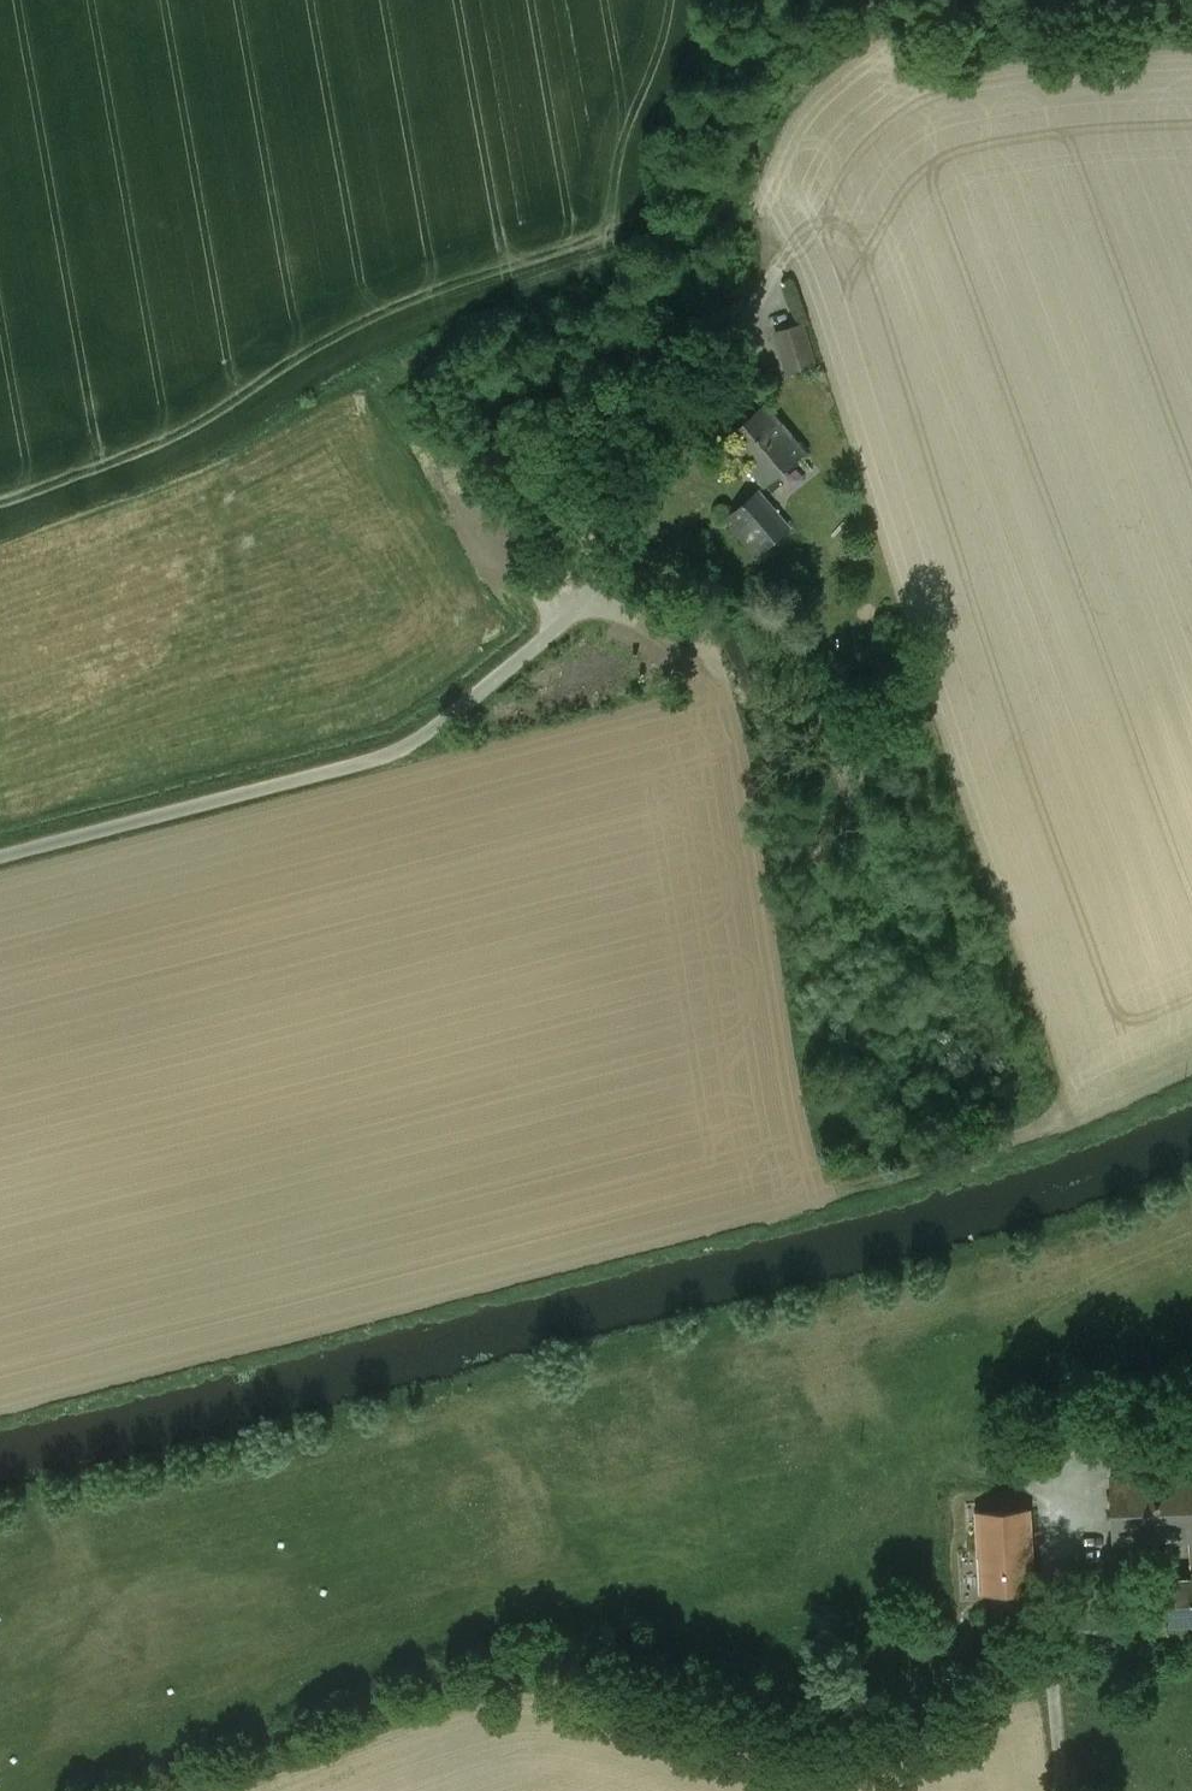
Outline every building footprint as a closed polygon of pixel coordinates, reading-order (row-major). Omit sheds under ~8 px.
[(801,323),(776,330),(788,373),(813,365),(801,323)] [(804,451),(763,403),(725,436),(765,484),(804,451)] [(774,540),(744,502),(727,516),(758,553),(774,540)] [(1110,1477),(1112,1541),(1190,1538),(1191,1538),(1191,1474),(1110,1477)] [(1028,1508),(977,1511),(982,1593),(1032,1590),(1028,1508)] [(1167,1580),(1170,1622),(1191,1621),(1191,1579),(1167,1580)]
